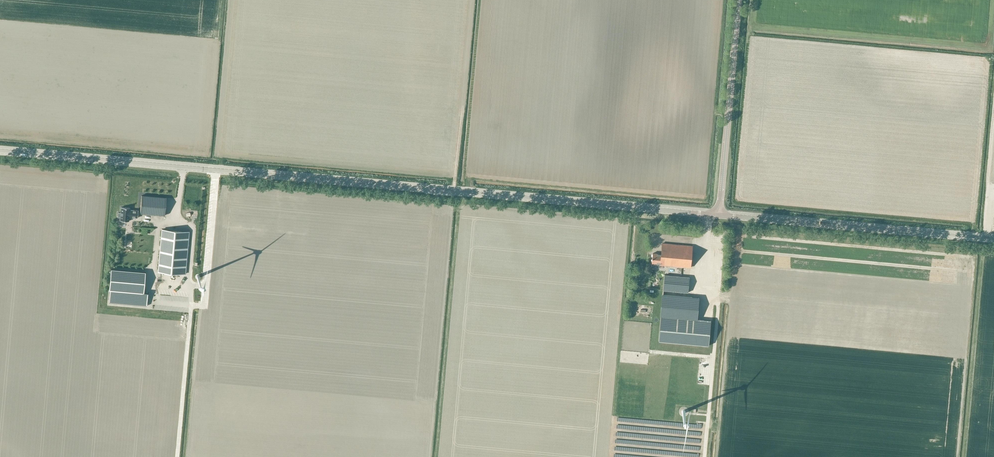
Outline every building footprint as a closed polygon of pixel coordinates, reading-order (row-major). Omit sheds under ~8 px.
[(141,196),(140,214),(164,216),(166,198),(141,196)] [(118,213),(118,217),(120,217),(120,220),(129,221),(129,217),(137,218),(138,210),(130,210),(130,208),(121,207),(121,213),(118,213)] [(158,272),(186,275),(190,233),(162,231),(158,272)] [(118,250),(140,250),(140,247),(143,247),(143,241),(118,241),(118,250)] [(652,263),(660,264),(660,265),(691,267),(693,246),(662,244),(661,255),(652,253),(652,263)] [(110,290),(109,300),(147,304),(148,294),(142,294),(144,273),(112,270),(110,290)] [(665,275),(663,290),(664,291),(688,293),(689,277),(690,277),(665,275)] [(696,319),(699,298),(663,294),(661,316),(696,319)] [(711,321),(696,319),(661,316),(658,341),(708,346),(711,321)]
